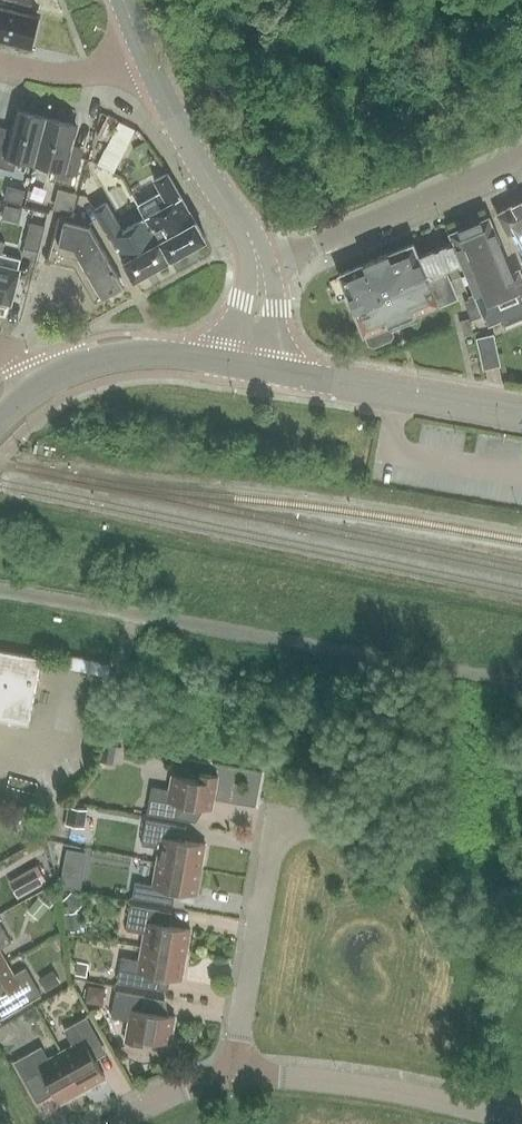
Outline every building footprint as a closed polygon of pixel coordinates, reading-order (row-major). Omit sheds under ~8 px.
[(28,45),(36,15),(0,6),(0,38),(28,45)] [(36,163),(48,118),(18,110),(11,136),(0,133),(0,167),(14,171),(18,158),(36,163)] [(117,126),(119,122),(108,117),(99,137),(108,141),(117,126)] [(76,125),(48,118),(36,163),(54,167),(50,180),(75,186),(83,154),(70,151),(76,125)] [(207,239),(175,184),(168,172),(155,180),(162,192),(139,205),(147,217),(170,260),(207,239)] [(498,214),(509,235),(513,233),(521,250),(521,201),(498,214)] [(170,260),(147,217),(124,230),(108,202),(95,209),(135,280),(170,260)] [(450,234),(454,243),(463,263),(476,294),(469,297),(470,300),(465,302),(473,320),(484,315),(489,325),(501,320),(505,326),(521,319),(521,275),(520,269),(512,272),(499,242),(500,242),(490,217),(450,234)] [(60,219),(50,261),(87,271),(103,298),(125,286),(91,226),(60,219)] [(31,222),(24,248),(39,252),(45,225),(31,222)] [(429,254),(419,258),(427,278),(447,269),(463,263),(454,243),(429,254)] [(414,244),(340,275),(342,277),(349,298),(355,312),(356,312),(381,301),(380,297),(427,278),(419,258),(414,244)] [(10,301),(21,258),(1,253),(0,253),(0,298),(10,301)] [(381,301),(356,312),(357,314),(365,334),(367,334),(371,343),(376,345),(391,338),(394,333),(390,325),(414,315),(414,314),(458,296),(447,269),(427,278),(380,297),(381,301)] [(470,319),(460,322),(464,337),(474,334),(470,319)] [(28,722),(41,656),(0,649),(0,718),(28,722)] [(67,655),(64,667),(75,670),(78,658),(67,655)] [(101,744),(98,761),(113,764),(116,746),(101,744)] [(179,803),(210,809),(215,776),(197,773),(196,780),(170,775),(167,790),(150,787),(145,811),(176,817),(179,803)] [(155,861),(199,869),(203,844),(172,838),(175,825),(144,820),(139,844),(157,848),(155,861)] [(195,894),(199,869),(155,861),(150,885),(133,882),(130,896),(165,902),(168,889),(195,894)] [(38,865),(18,876),(27,893),(47,882),(38,865)] [(71,892),(63,900),(74,912),(83,903),(71,892)] [(38,919),(50,907),(39,897),(28,910),(38,919)] [(140,946),(184,954),(189,929),(156,923),(158,910),(129,905),(125,929),(142,933),(140,946)] [(77,912),(65,914),(68,931),(80,929),(77,912)] [(9,942),(0,926),(0,947),(9,942)] [(180,979),(184,954),(140,946),(137,960),(120,957),(116,981),(144,986),(147,973),(180,979)] [(40,994),(24,967),(12,974),(4,961),(0,964),(0,1017),(40,994)] [(78,961),(75,975),(87,977),(89,963),(78,961)] [(52,968),(42,975),(49,987),(60,981),(52,968)] [(88,984),(85,1001),(102,1004),(105,987),(88,984)] [(169,1042),(173,1016),(140,1010),(143,996),(114,991),(109,1017),(127,1020),(123,1041),(141,1044),(142,1037),(169,1042)] [(33,1009),(24,1015),(27,1020),(34,1022),(39,1019),(33,1009)] [(59,1051),(81,1090),(104,1078),(87,1048),(99,1042),(84,1016),(62,1029),(71,1044),(59,1051)] [(5,1039),(20,1033),(15,1021),(1,1026),(5,1039)] [(81,1090),(59,1051),(46,1058),(40,1046),(13,1061),(36,1102),(53,1092),(59,1102),(81,1090)]
